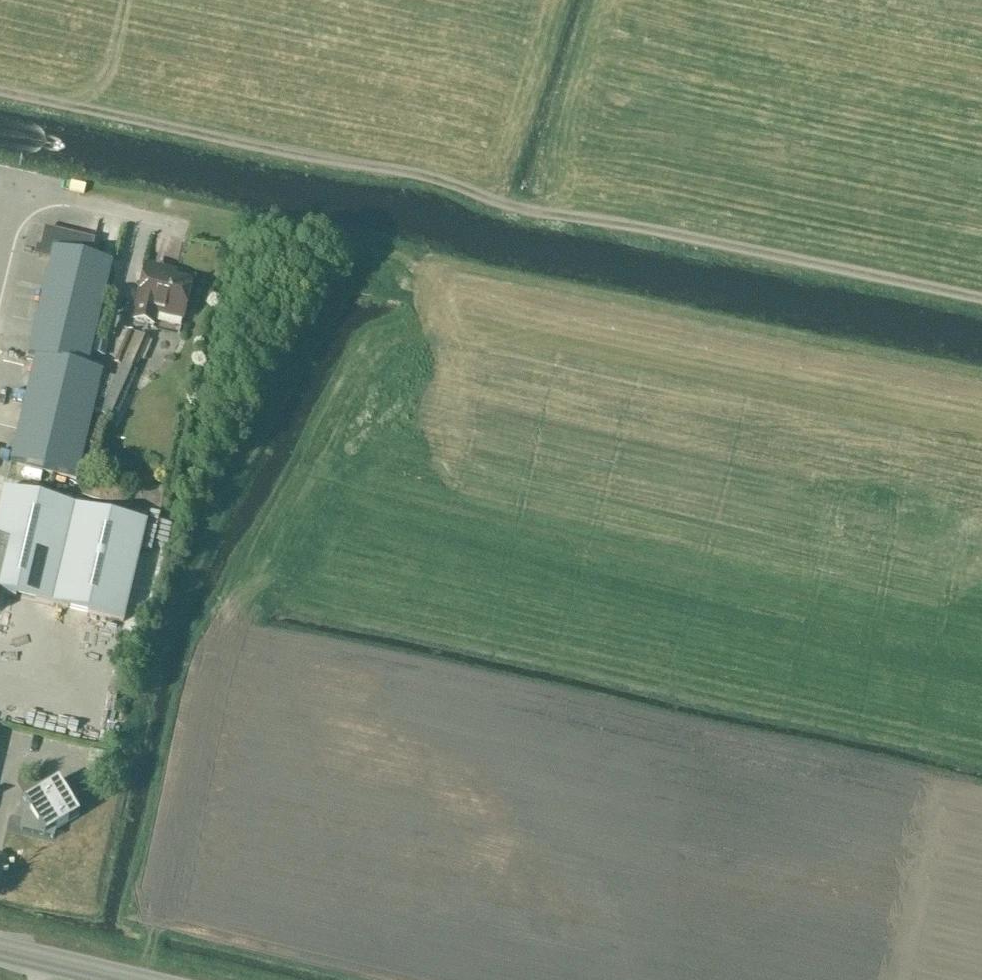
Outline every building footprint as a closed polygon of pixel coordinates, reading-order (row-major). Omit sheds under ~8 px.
[(95,335),(103,300),(111,265),(90,260),(94,240),(68,234),(45,229),(39,257),(48,259),(51,260),(37,322),(95,335)] [(183,320),(191,284),(145,274),(137,309),(138,309),(135,321),(154,325),(157,313),(183,320)] [(93,409),(101,374),(87,371),(95,335),(37,322),(29,357),(35,359),(27,394),(93,409)] [(134,372),(148,340),(128,331),(114,363),(134,372)] [(12,402),(13,393),(0,391),(0,400),(12,402)] [(77,479),(85,444),(93,409),(27,394),(11,464),(77,479)] [(123,622),(145,525),(3,492),(0,505),(0,594),(123,622)] [(55,830),(78,816),(57,781),(26,800),(18,831),(52,839),(55,830)]
